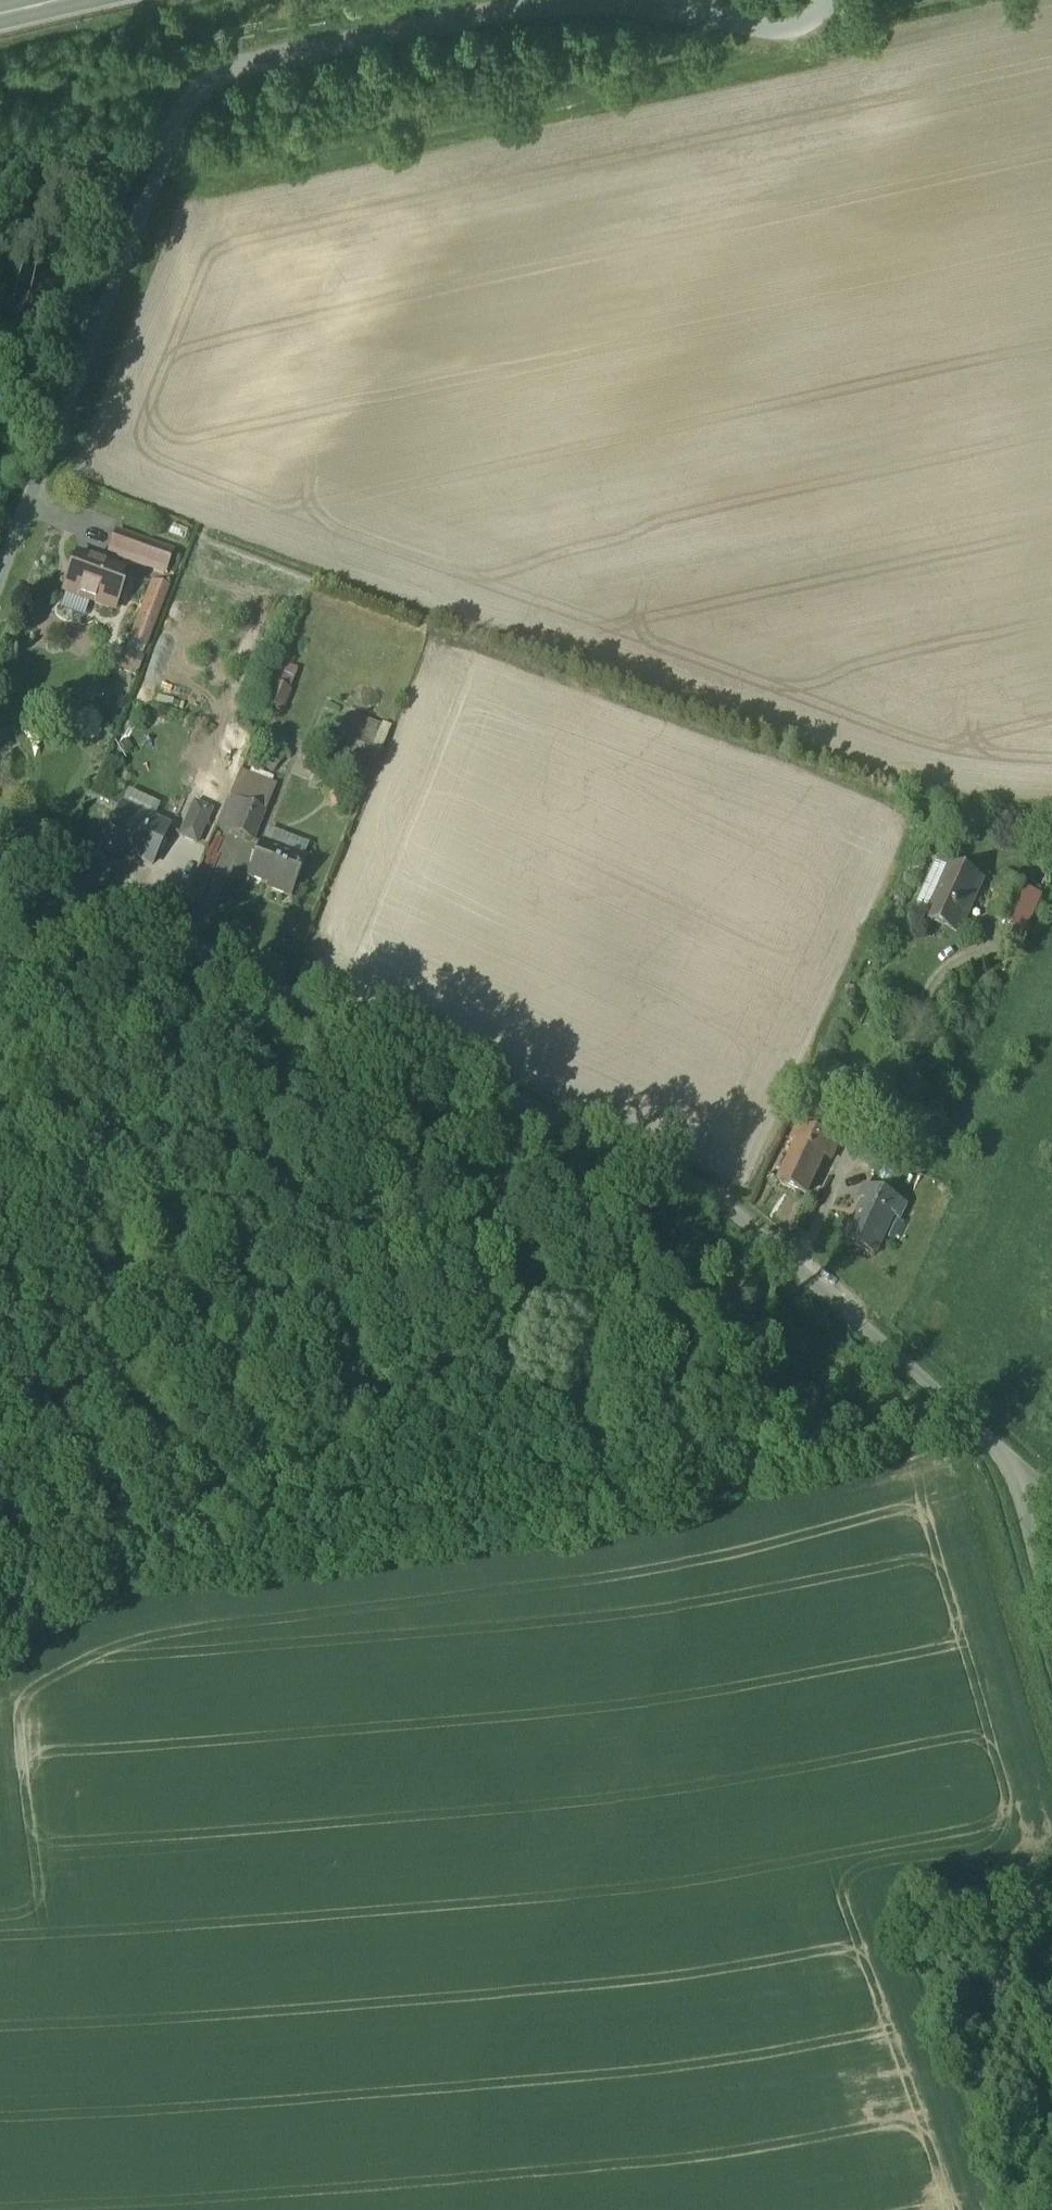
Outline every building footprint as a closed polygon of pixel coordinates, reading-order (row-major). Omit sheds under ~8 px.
[(119,529),(110,550),(164,571),(173,549),(119,529)] [(78,555),(64,591),(109,608),(110,606),(115,607),(121,592),(116,590),(123,571),(78,555)] [(169,588),(153,582),(130,642),(146,648),(169,588)] [(283,664),(266,705),(280,712),(297,670),(283,664)] [(378,728),(349,716),(337,746),(366,758),(378,728)] [(217,826),(252,840),(274,787),(240,773),(230,797),(229,797),(217,826)] [(181,835),(197,842),(211,810),(195,803),(181,835)] [(123,850),(153,864),(169,828),(121,806),(105,842),(107,842),(103,850),(120,858),(123,850)] [(266,887),(291,897),(306,860),(262,842),(248,877),(267,884),(266,887)] [(952,867),(928,921),(959,934),(983,880),(952,867)] [(838,1146),(799,1128),(792,1143),(799,1146),(781,1183),(808,1196),(825,1158),(831,1161),(838,1146)] [(866,1205),(848,1243),(876,1256),(893,1218),(900,1221),(907,1206),(867,1187),(860,1202),(866,1205)]
